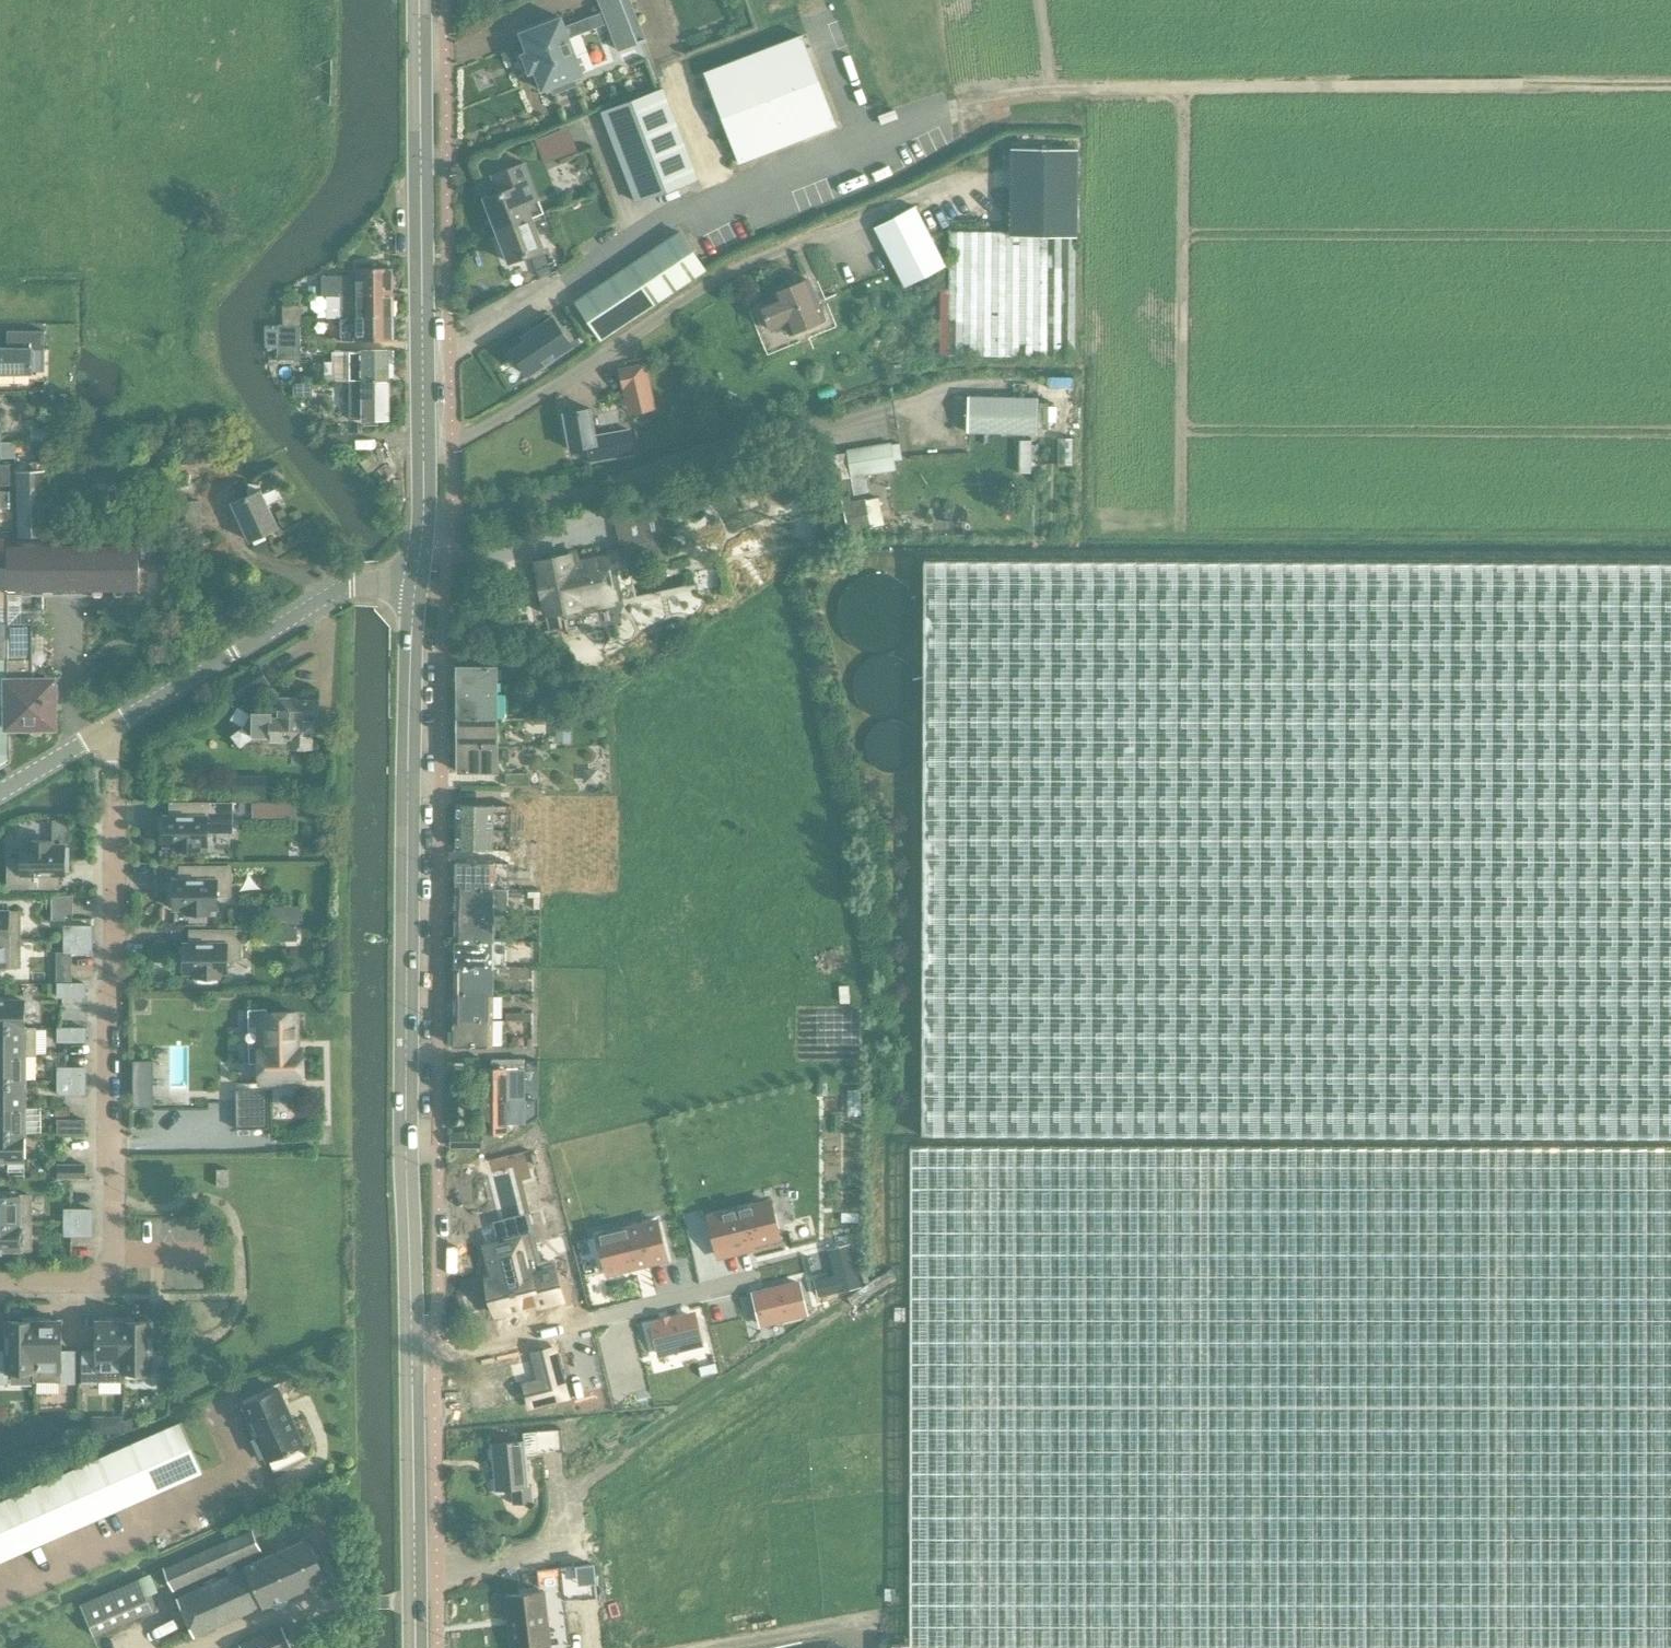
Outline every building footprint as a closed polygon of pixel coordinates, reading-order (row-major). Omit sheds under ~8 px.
[(554,94),(577,85),(575,77),(584,74),(581,65),(571,38),(607,24),(617,51),(646,40),(645,39),(644,39),(630,0),(599,0),(604,12),(565,27),(561,17),(520,32),(527,52),(522,54),(529,73),(535,71),(542,90),(551,86),(554,94)] [(84,11),(62,12),(62,23),(84,22),(84,11)] [(802,35),(704,73),(739,162),(836,125),(802,35)] [(665,87),(602,111),(636,202),(699,179),(665,87)] [(544,136),(535,140),(544,163),(554,159),(544,136)] [(1010,235),(1077,237),(1079,149),(1011,148),(1010,235)] [(484,199),(496,229),(543,211),(524,162),(492,175),(499,193),(484,199)] [(932,241),(915,207),(881,224),(876,227),(906,286),(945,266),(932,241)] [(543,211),(496,229),(509,262),(531,253),(543,249),(534,225),(547,220),(543,211)] [(574,300),(583,313),(600,338),(704,268),(678,230),(574,300)] [(1075,357),(1077,237),(1010,235),(959,234),(952,234),(951,263),(950,354),(1075,357)] [(543,249),(531,253),(540,276),(552,272),(543,249)] [(340,296),(391,294),(391,269),(357,269),(357,276),(323,276),(323,296),(340,296)] [(760,302),(770,328),(785,322),(789,332),(824,318),(807,277),(773,292),(775,296),(760,302)] [(340,296),(340,318),(392,317),(392,294),(391,294),(340,296)] [(392,317),(340,318),(340,341),(343,341),(343,342),(392,342),(392,317)] [(531,335),(509,350),(526,375),(569,346),(550,317),(528,331),(531,335)] [(283,324),(279,324),(279,325),(279,343),(279,347),(301,346),(301,343),(301,324),(283,324)] [(33,374),(33,371),(44,371),(44,331),(8,330),(7,347),(0,347),(0,374),(33,374)] [(301,346),(279,347),(279,349),(279,355),(301,355),(301,351),(301,346)] [(349,382),(387,382),(387,351),(361,351),(361,352),(349,352),(349,354),(333,354),(333,383),(349,382)] [(646,361),(618,367),(628,415),(656,409),(646,361)] [(387,382),(349,382),(349,419),(361,419),(361,420),(365,420),(365,424),(376,424),(375,419),(387,419),(387,382)] [(296,396),(312,396),(312,383),(296,383),(296,396)] [(45,391),(32,392),(33,404),(46,404),(45,391)] [(1037,397),(968,395),(967,432),(1036,434),(1036,429),(1047,429),(1048,402),(1037,402),(1037,397)] [(588,445),(590,457),(592,464),(635,456),(629,428),(595,434),(590,408),(563,413),(569,448),(588,445)] [(347,432),(329,432),(329,441),(333,445),(347,445),(347,432)] [(847,452),(823,456),(830,495),(853,491),(854,495),(869,492),(866,474),(880,472),(895,469),(891,443),(847,450),(847,452)] [(17,535),(45,535),(43,470),(16,470),(17,535)] [(259,490),(257,491),(232,502),(249,540),(276,528),(259,490)] [(9,506),(9,491),(0,491),(0,506),(9,506)] [(839,498),(848,533),(885,525),(878,497),(867,500),(866,497),(851,500),(850,496),(839,498)] [(175,529),(202,528),(201,500),(174,501),(175,529)] [(620,547),(676,535),(670,509),(614,521),(620,547)] [(6,585),(110,585),(138,585),(138,542),(6,541),(6,566),(6,584),(6,585)] [(146,541),(146,563),(163,563),(164,541),(146,541)] [(580,604),(616,596),(607,556),(571,563),(569,554),(534,561),(545,613),(580,606),(580,604)] [(924,562),(921,1133),(1670,1136),(1670,565),(924,562)] [(30,622),(6,623),(7,658),(7,659),(30,658),(30,622)] [(507,661),(529,660),(529,648),(507,649),(507,661)] [(30,658),(7,659),(7,671),(8,671),(8,681),(8,685),(8,704),(9,722),(9,726),(28,726),(44,726),(53,726),(52,681),(31,681),(30,658)] [(257,665),(233,679),(244,698),(268,683),(257,665)] [(457,692),(497,692),(497,665),(457,666),(457,692)] [(8,704),(8,685),(0,686),(0,704),(8,704)] [(497,718),(497,692),(457,692),(458,719),(497,718)] [(317,719),(318,701),(296,700),(296,697),(279,697),(278,708),(274,708),(273,712),(252,711),(251,735),(269,735),(269,739),(289,740),(289,746),(311,746),(311,729),(314,729),(314,719),(317,719)] [(9,722),(8,704),(0,704),(0,722),(9,722)] [(498,744),(497,718),(458,719),(458,744),(498,744)] [(0,722),(0,741),(9,741),(9,726),(9,722),(0,722)] [(571,724),(556,724),(556,740),(571,740),(571,724)] [(9,752),(9,741),(0,741),(0,752),(9,752)] [(498,744),(458,744),(458,771),(498,770),(498,744)] [(0,752),(0,762),(9,760),(9,752),(0,752)] [(528,784),(528,772),(505,772),(505,784),(528,784)] [(164,844),(178,844),(177,849),(200,849),(200,844),(208,844),(207,831),(221,830),(220,802),(171,803),(171,816),(164,816),(164,828),(161,828),(161,842),(164,842),(164,844)] [(253,816),(292,816),(293,803),(253,802),(253,816)] [(492,848),(493,826),(493,804),(456,803),(455,847),(492,848)] [(8,858),(8,887),(59,887),(59,873),(65,873),(65,861),(69,861),(69,847),(52,848),(52,840),(29,840),(29,845),(21,845),(21,858),(8,858)] [(455,886),(494,887),(495,860),(455,860),(455,886)] [(174,908),(187,908),(187,913),(210,913),(210,908),(218,908),(218,895),(231,895),(231,866),(181,866),(181,880),(174,880),(174,892),(170,892),(170,905),(174,905),(174,908)] [(455,886),(454,913),(494,913),(494,914),(508,915),(508,887),(494,887),(455,886)] [(20,938),(20,911),(0,911),(0,938),(20,938)] [(494,914),(494,913),(454,913),(454,938),(493,939),(494,914)] [(65,939),(92,939),(92,926),(65,926),(65,939)] [(197,972),(197,977),(220,977),(220,971),(228,971),(228,959),(241,959),(241,930),(191,930),(190,944),(184,944),(184,956),(180,955),(180,969),(184,969),(184,972),(197,972)] [(20,938),(0,938),(0,969),(4,969),(4,966),(20,966),(20,938)] [(493,965),(493,939),(454,938),(454,964),(493,965)] [(92,939),(65,939),(65,951),(72,951),(92,951),(92,939)] [(65,951),(57,951),(57,983),(58,983),(72,983),(72,951),(65,951)] [(493,992),(493,965),(454,964),(453,992),(493,992)] [(72,983),(58,983),(58,996),(85,996),(85,983),(72,983)] [(492,1018),(493,992),(453,992),(453,1017),(492,1018)] [(37,1028),(37,1027),(25,1027),(25,1001),(4,1001),(4,997),(0,997),(0,1028),(37,1028)] [(258,1049),(258,1062),(259,1082),(302,1081),(302,1048),(297,1048),(297,1012),(266,1013),(266,1049),(258,1049)] [(492,1045),(492,1018),(453,1017),(453,1045),(492,1045)] [(0,1028),(0,1054),(37,1053),(37,1028),(0,1028)] [(85,1028),(58,1028),(58,1041),(85,1041),(85,1028)] [(0,1054),(0,1080),(25,1080),(25,1055),(37,1055),(37,1053),(0,1054)] [(481,1096),(481,1099),(524,1099),(525,1059),(491,1059),(491,1066),(481,1066),(480,1082),(477,1085),(477,1092),(481,1096)] [(58,1080),(85,1080),(85,1067),(58,1067),(58,1080)] [(0,1080),(0,1106),(25,1106),(25,1080),(0,1080)] [(85,1080),(58,1080),(58,1093),(85,1093),(85,1080)] [(524,1099),(481,1099),(481,1101),(476,1104),(476,1112),(481,1116),(481,1132),(481,1141),(482,1141),(494,1141),(494,1133),(506,1133),(506,1122),(524,1122),(524,1099)] [(0,1106),(0,1133),(25,1133),(25,1106),(0,1106)] [(58,1120),(58,1133),(85,1133),(85,1120),(58,1120)] [(482,1145),(482,1141),(481,1141),(481,1132),(451,1133),(451,1146),(482,1145)] [(0,1133),(0,1163),(9,1163),(9,1160),(25,1160),(25,1133),(0,1133)] [(893,1644),(893,1647),(1670,1647),(1670,1147),(921,1146),(910,1146),(910,1176),(911,1240),(911,1256),(911,1274),(911,1286),(911,1601),(911,1644),(893,1644)] [(58,1164),(58,1177),(85,1177),(85,1164),(58,1164)] [(31,1222),(31,1195),(15,1195),(15,1191),(0,1191),(0,1222),(31,1222)] [(770,1202),(710,1217),(718,1251),(778,1237),(770,1202)] [(65,1209),(65,1222),(92,1222),(92,1209),(65,1209)] [(657,1221),(598,1235),(607,1274),(635,1266),(635,1263),(648,1260),(649,1263),(667,1258),(657,1221)] [(31,1222),(0,1222),(0,1253),(2,1253),(2,1249),(31,1249),(31,1222)] [(92,1222),(65,1222),(65,1235),(92,1235),(92,1222)] [(502,1243),(480,1249),(496,1313),(535,1303),(535,1305),(561,1299),(552,1261),(537,1265),(529,1230),(501,1238),(502,1243)] [(841,1274),(815,1280),(819,1295),(859,1285),(849,1245),(834,1249),(841,1274)] [(798,1282),(754,1293),(761,1324),(806,1313),(798,1282)] [(33,1321),(33,1372),(33,1380),(61,1380),(61,1383),(75,1383),(75,1351),(61,1351),(62,1321),(50,1321),(50,1317),(33,1317),(33,1321)] [(125,1372),(125,1321),(125,1317),(108,1317),(108,1321),(97,1321),(97,1351),(84,1351),(84,1383),(97,1383),(97,1381),(125,1381),(125,1372)] [(696,1317),(652,1328),(657,1350),(700,1339),(701,1343),(702,1343),(696,1317)] [(33,1321),(7,1321),(7,1351),(0,1350),(0,1382),(7,1382),(7,1372),(33,1372),(33,1321)] [(125,1321),(125,1372),(151,1372),(151,1383),(164,1382),(164,1351),(151,1351),(151,1321),(125,1321)] [(554,1347),(533,1352),(541,1381),(533,1383),(539,1403),(566,1396),(554,1347)] [(286,1404),(279,1389),(243,1405),(267,1460),(285,1452),(286,1453),(291,1451),(290,1450),(299,1446),(282,1406),(286,1404)] [(0,1501),(0,1561),(203,1472),(181,1421),(0,1501)] [(561,1428),(522,1432),(523,1439),(491,1442),(495,1488),(511,1487),(512,1502),(532,1500),(531,1483),(527,1484),(524,1453),(563,1449),(561,1428)] [(307,1538),(297,1542),(245,1565),(242,1559),(261,1551),(251,1529),(164,1568),(173,1589),(231,1564),(235,1572),(177,1598),(194,1636),(263,1605),(264,1607),(269,1605),(278,1607),(285,1604),(288,1596),(325,1580),(307,1538)] [(95,1636),(153,1611),(139,1578),(81,1603),(95,1636)] [(544,1590),(504,1595),(510,1647),(530,1647),(550,1646),(544,1590)] [(280,1627),(240,1645),(241,1647),(289,1647),(280,1627)]
